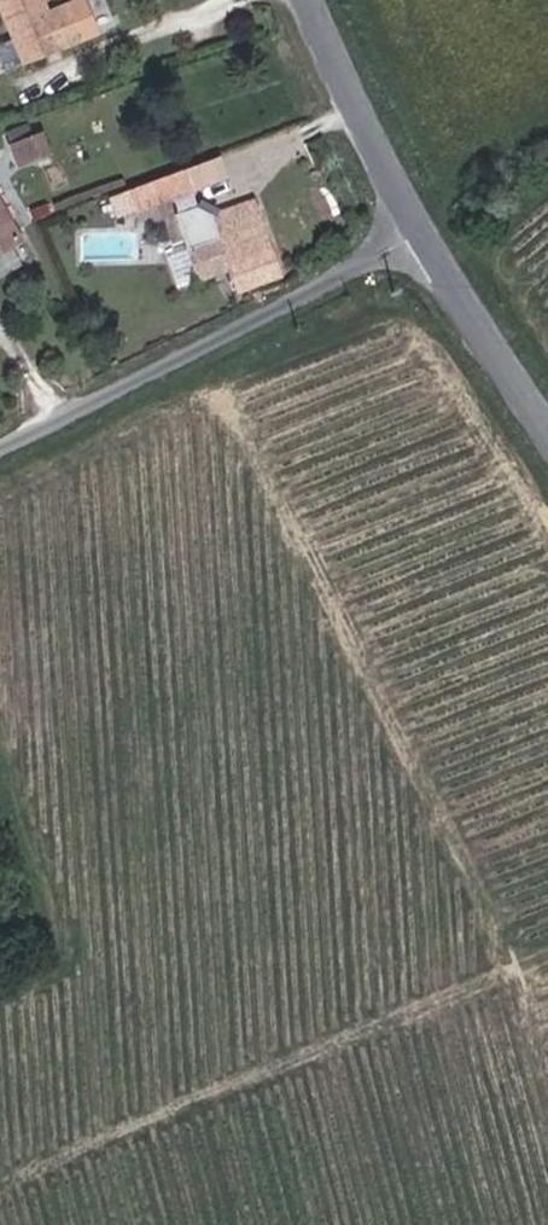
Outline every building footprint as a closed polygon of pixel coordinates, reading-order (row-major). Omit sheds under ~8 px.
[(45,0),(0,0),(16,39),(6,43),(17,70),(84,43),(69,7),(51,15),(45,0)] [(45,135),(14,147),(22,166),(53,154),(45,135)] [(184,169),(122,194),(129,212),(191,187),(184,169)] [(212,218),(245,294),(290,275),(258,199),(212,218)] [(21,237),(0,200),(0,249),(21,237)]
